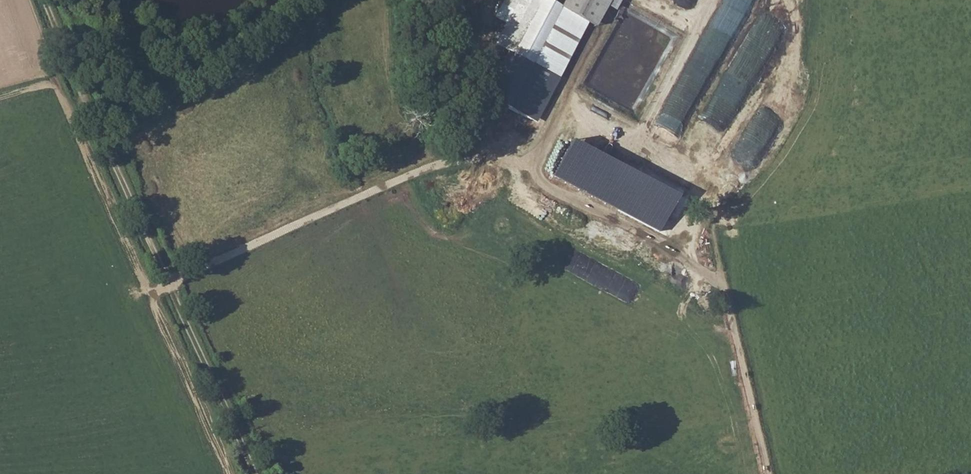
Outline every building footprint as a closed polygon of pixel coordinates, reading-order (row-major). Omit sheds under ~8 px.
[(557,6),(545,0),(503,0),(494,20),(504,26),(495,45),(558,81),(589,23),(557,6)] [(557,6),(589,23),(593,26),(608,0),(561,0),(557,6)] [(685,85),(698,91),(692,104),(698,107),(750,0),(727,0),(685,85)] [(683,192),(574,137),(553,176),(660,232),(683,192)]
